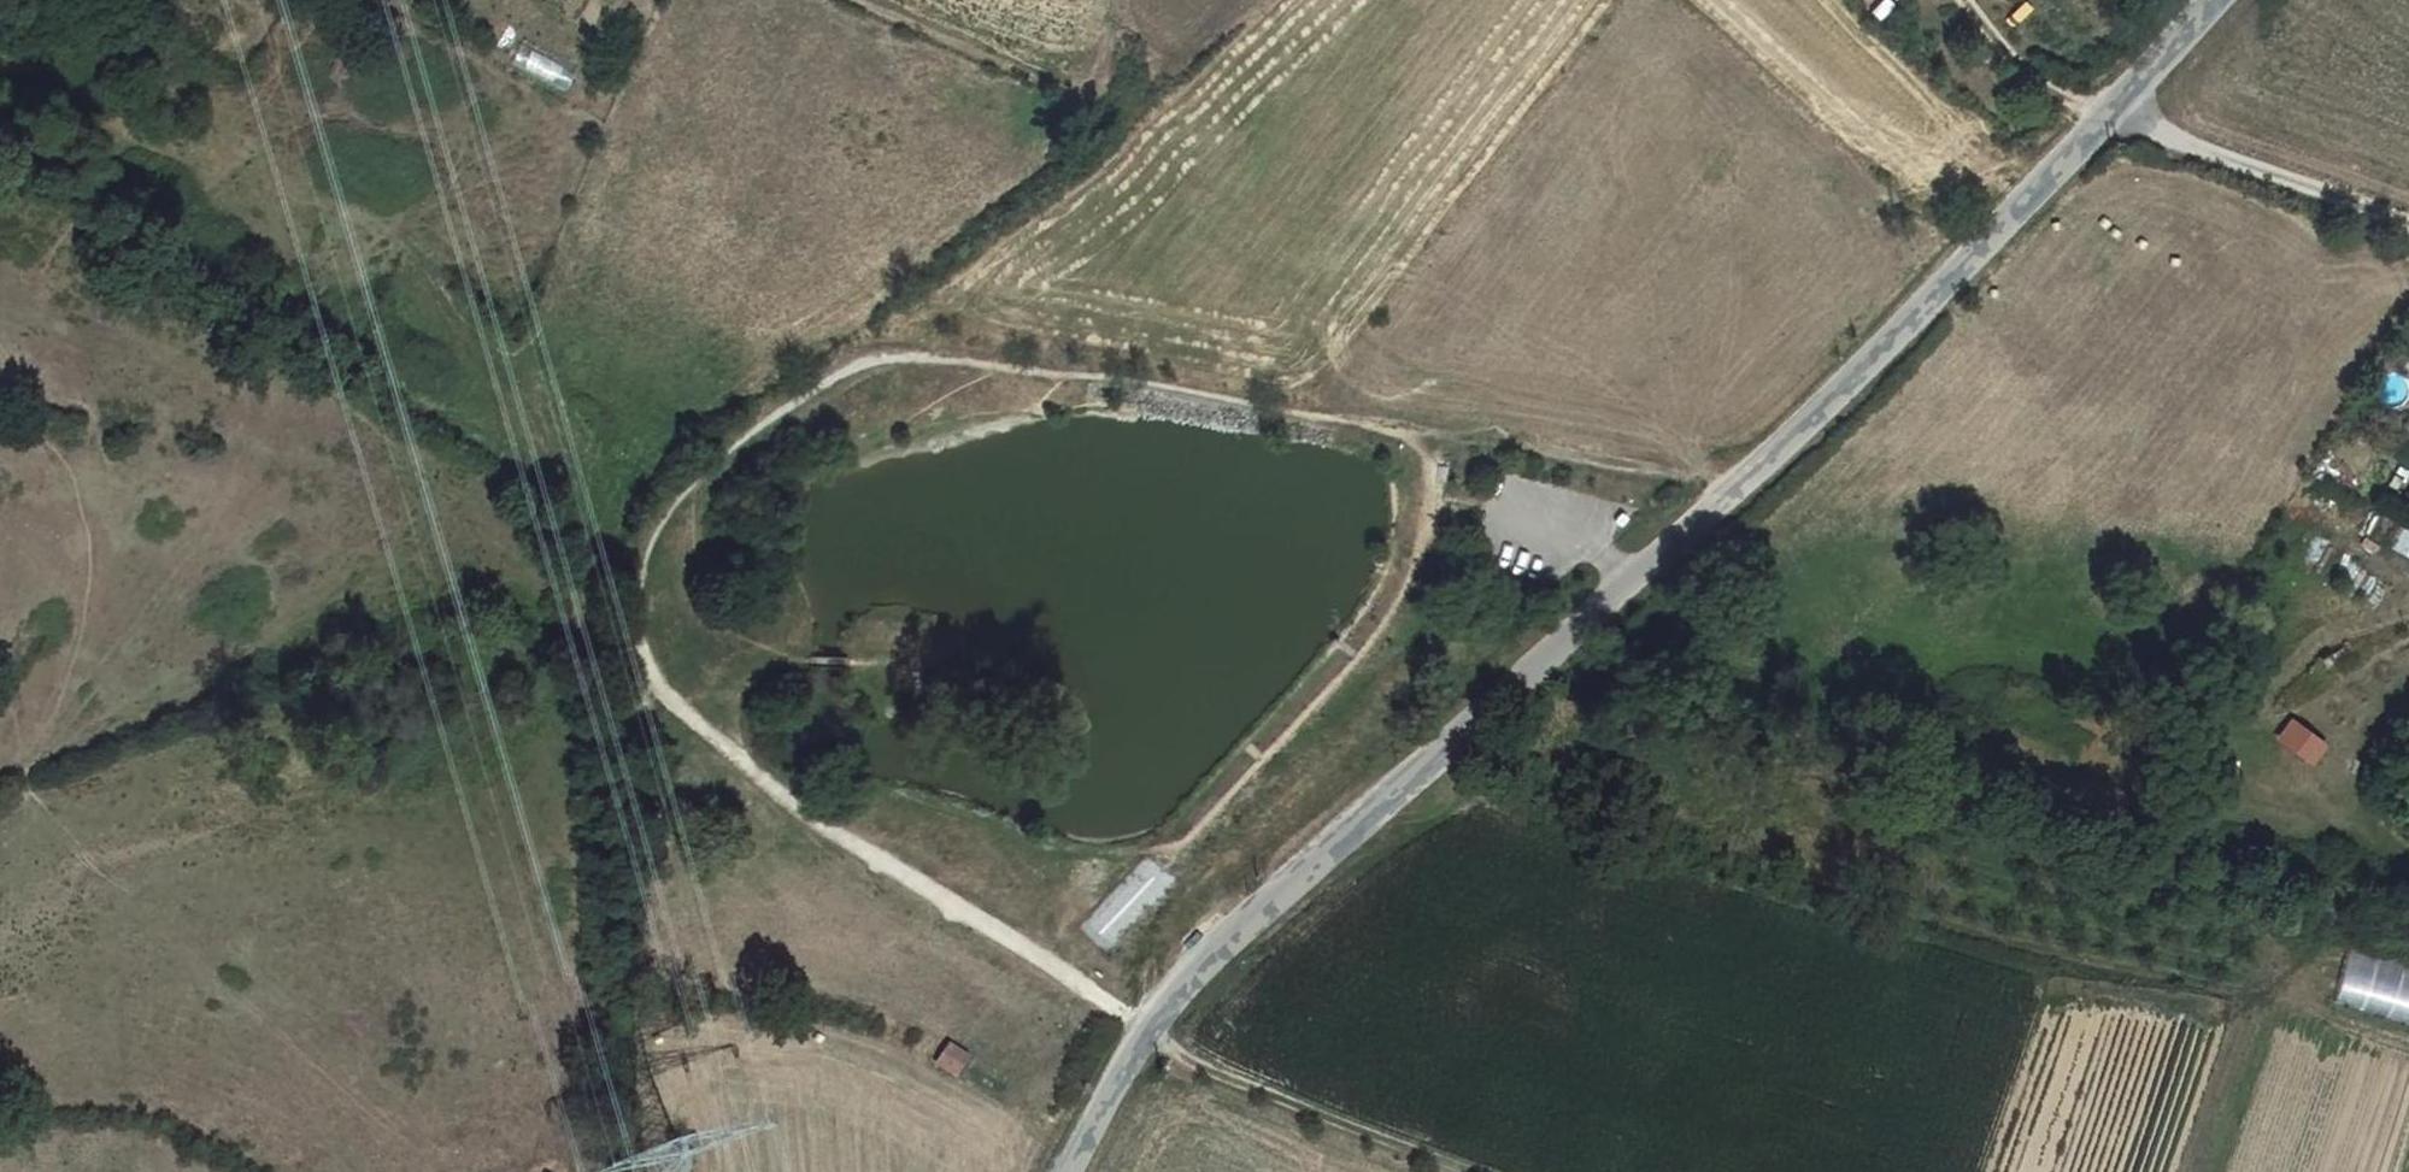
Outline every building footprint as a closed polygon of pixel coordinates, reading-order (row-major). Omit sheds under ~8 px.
[(2336,1006),(2408,1025),(2408,968),(2350,953),(2336,1006)] [(941,1042),(937,1048),(955,1059),(959,1054),(941,1042)] [(937,1048),(930,1059),(947,1071),(955,1059),(937,1048)]
